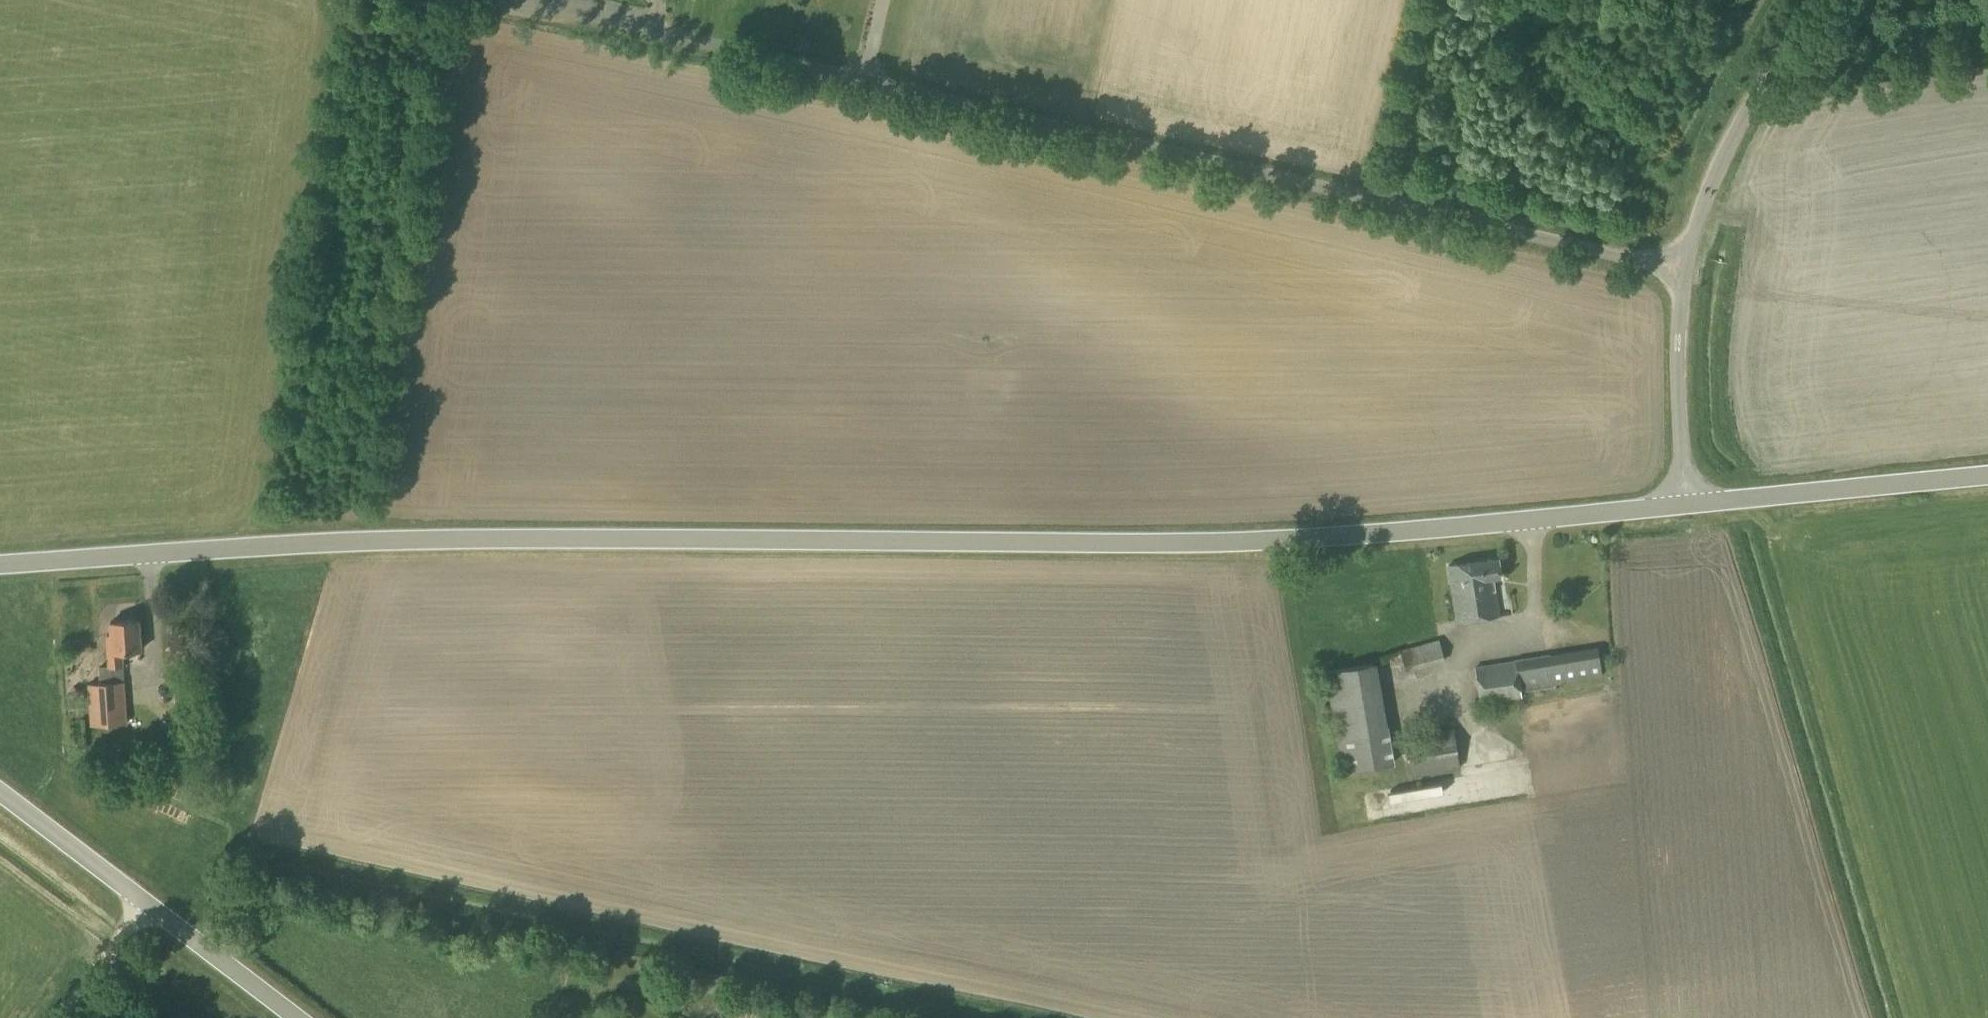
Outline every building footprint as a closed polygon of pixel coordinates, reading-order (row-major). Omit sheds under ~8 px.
[(1455,623),(1498,616),(1492,579),(1500,578),(1497,559),(1446,567),(1455,623)] [(123,681),(122,665),(121,653),(141,652),(139,620),(109,622),(110,634),(105,634),(107,666),(99,666),(100,683),(88,684),(91,725),(126,723),(123,681)] [(1406,672),(1445,661),(1439,640),(1400,650),(1406,672)] [(1481,705),(1522,698),(1521,692),(1554,687),(1554,684),(1601,676),(1597,647),(1474,667),(1481,705)] [(1342,773),(1394,764),(1376,663),(1324,672),(1342,773)] [(1411,777),(1460,769),(1453,730),(1404,738),(1411,777)]
